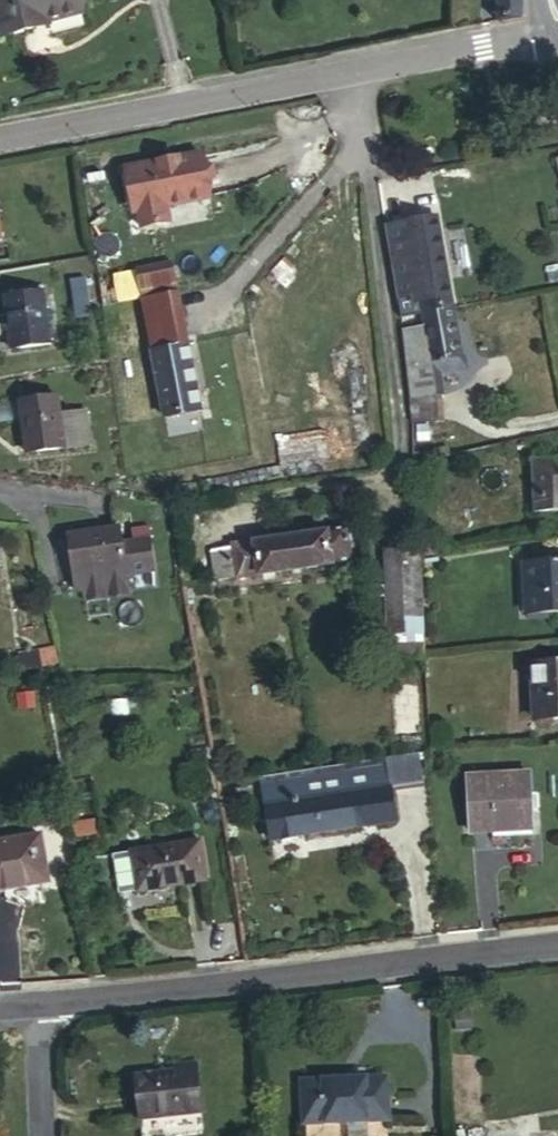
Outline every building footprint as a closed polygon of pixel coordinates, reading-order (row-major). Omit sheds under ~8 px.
[(22,32),(17,0),(0,0),(0,19),(5,36),(22,32)] [(22,32),(34,29),(37,42),(86,29),(78,0),(17,0),(22,32)] [(522,0),(500,0),(500,24),(522,19),(522,0)] [(22,32),(24,44),(33,43),(37,42),(34,29),(22,32)] [(165,162),(127,170),(135,213),(141,212),(144,229),(171,224),(168,207),(211,199),(203,154),(175,160),(176,166),(166,168),(165,162)] [(437,217),(386,227),(396,301),(415,299),(417,306),(424,304),(426,316),(454,310),(437,217)] [(132,246),(151,351),(187,346),(186,339),(168,240),(132,246)] [(5,298),(12,349),(50,344),(43,292),(5,298)] [(466,379),(454,310),(426,316),(429,329),(400,334),(410,439),(444,432),(439,408),(443,407),(439,385),(466,379)] [(151,351),(164,419),(201,413),(187,346),(151,351)] [(19,404),(26,454),(64,450),(56,399),(19,404)] [(535,514),(557,513),(557,462),(534,462),(535,514)] [(289,537),(293,571),(351,563),(345,529),(289,537)] [(119,530),(66,538),(70,567),(80,565),(86,603),(130,595),(127,578),(154,573),(149,540),(121,545),(119,530)] [(233,549),(238,579),(293,571),(289,537),(233,546),(233,549)] [(218,550),(222,582),(238,579),(233,549),(218,550)] [(387,637),(422,634),(418,560),(417,550),(384,552),(387,637)] [(525,564),(527,614),(557,613),(557,563),(525,564)] [(80,565),(70,567),(72,576),(76,604),(86,603),(80,565)] [(536,720),(557,719),(557,661),(534,662),(536,720)] [(423,784),(418,755),(390,759),(385,760),(390,788),(423,784)] [(304,802),(390,788),(385,760),(318,770),(300,773),(302,785),(304,802)] [(300,773),(260,779),(262,791),(302,785),(300,773)] [(495,826),(533,824),(531,775),(468,778),(472,832),(495,832),(495,826)] [(531,775),(533,824),(544,823),(542,775),(531,775)] [(302,785),(262,791),(265,807),(304,802),(302,785)] [(396,822),(390,788),(304,802),(265,807),(272,842),(396,822)] [(203,824),(224,821),(220,801),(199,804),(203,824)] [(48,883),(40,836),(0,842),(0,890),(48,883)] [(133,854),(140,891),(206,880),(200,843),(133,854)] [(141,1120),(202,1113),(197,1064),(173,1067),(173,1073),(136,1077),(141,1120)] [(304,1082),(306,1125),(392,1122),(390,1080),(304,1082)]
